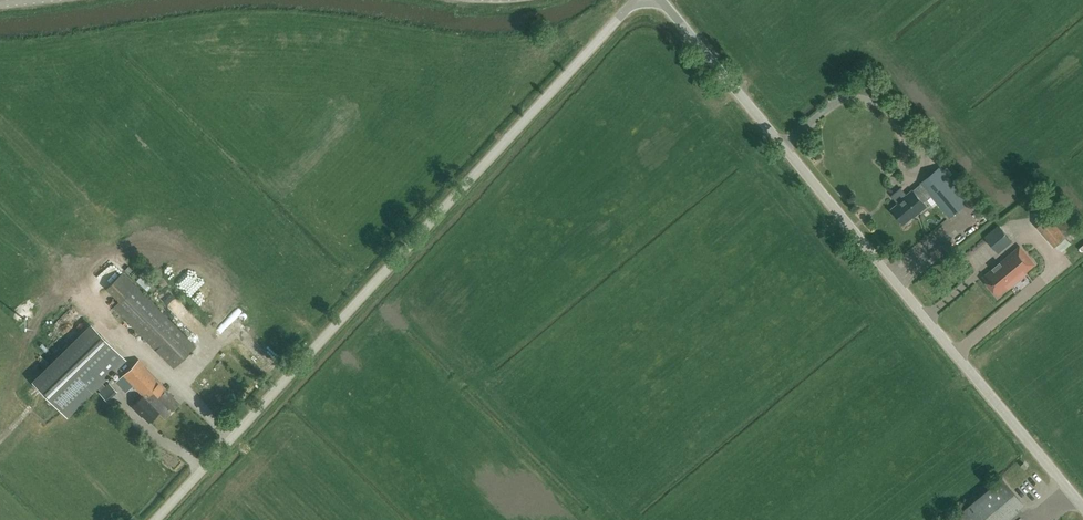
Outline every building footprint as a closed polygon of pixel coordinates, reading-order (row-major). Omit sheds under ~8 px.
[(969,200),(940,167),(921,183),(913,190),(898,202),(899,204),(893,209),(904,223),(918,212),(918,213),(926,206),(922,201),(928,197),(934,204),(937,201),(950,216),(969,200)] [(960,215),(964,220),(970,214),(965,209),(960,215)] [(1033,220),(1038,225),(1047,217),(1042,211),(1033,220)] [(1058,255),(1070,246),(1052,220),(1040,229),(1058,255)] [(1012,240),(1000,226),(985,238),(998,253),(1012,240)] [(1034,264),(1020,247),(1000,263),(1002,265),(995,270),(994,269),(984,277),(998,294),(1034,264)] [(175,367),(196,346),(123,271),(107,287),(119,300),(114,305),(175,367)] [(1036,293),(1047,283),(1041,276),(1029,286),(1036,293)] [(201,330),(190,313),(181,319),(192,336),(201,330)] [(34,382),(66,414),(124,358),(93,325),(34,382)] [(247,354),(262,370),(272,361),(260,347),(254,353),(252,350),(247,354)] [(166,386),(139,359),(124,374),(145,396),(135,405),(139,409),(139,411),(142,414),(144,414),(151,421),(161,412),(165,416),(180,403),(165,387),(166,386)] [(1027,506),(1004,478),(953,519),(1009,519),(1027,506)]
